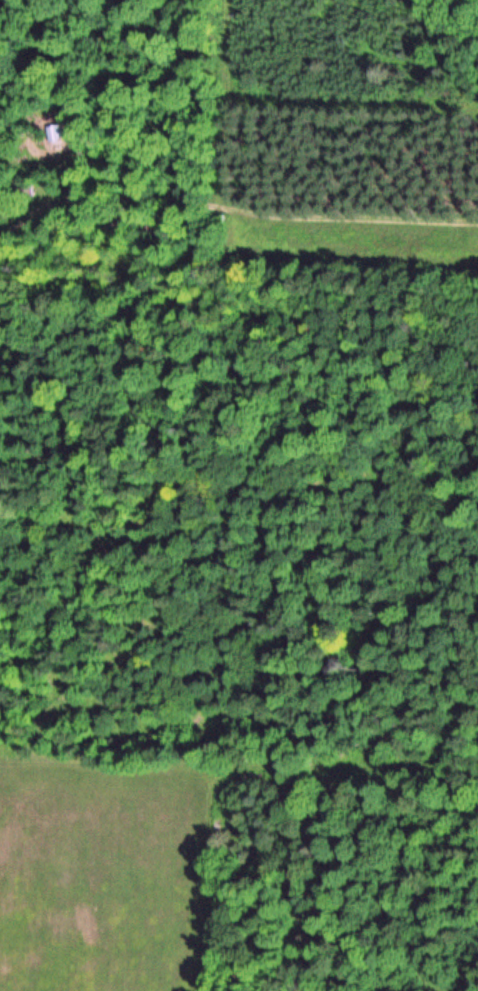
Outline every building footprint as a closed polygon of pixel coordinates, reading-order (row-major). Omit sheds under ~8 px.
[(67,140),(66,124),(53,125),(54,141),(67,140)]
